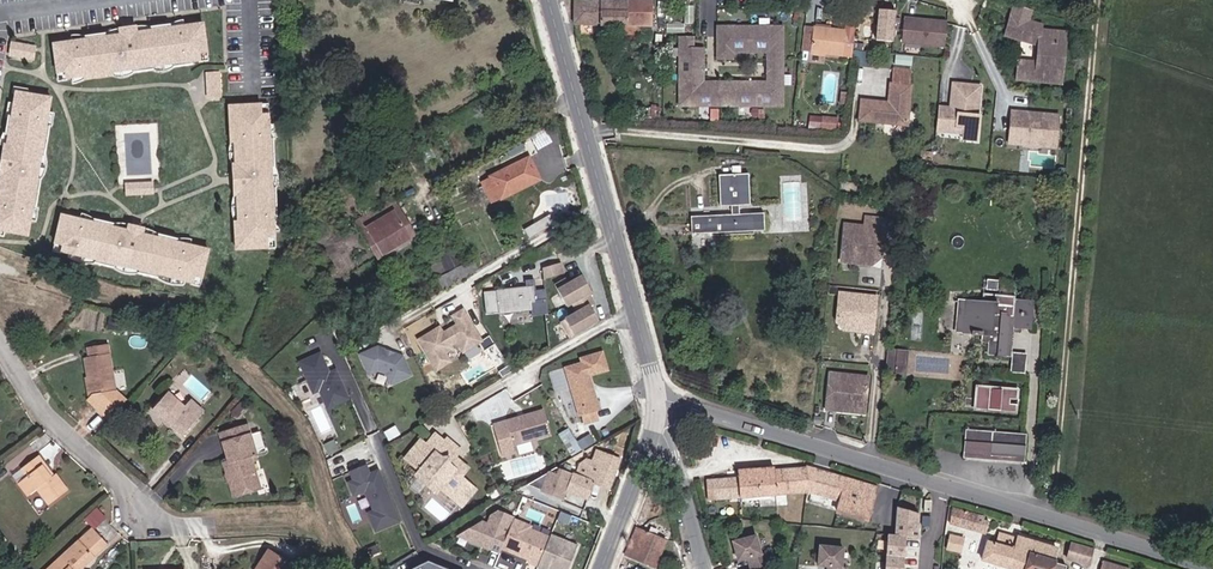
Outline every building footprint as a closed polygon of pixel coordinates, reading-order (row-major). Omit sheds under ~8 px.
[(612,26),(612,1),(574,1),(574,24),(583,24),(583,26),(612,26)] [(651,26),(651,1),(612,1),(612,26),(651,26)] [(1062,85),(1066,33),(1041,31),(1041,25),(1028,21),(1031,10),(1014,5),(1010,17),(1022,20),(1017,37),(1039,44),(1037,66),(1019,64),(1017,81),(1062,85)] [(1022,20),(1010,17),(1004,37),(1035,46),(1034,62),(1019,60),(1019,64),(1037,66),(1039,44),(1017,37),(1022,20)] [(902,43),(944,47),(947,22),(913,18),(912,27),(903,27),(902,43)] [(904,18),(903,27),(912,27),(913,18),(904,18)] [(209,52),(205,22),(171,26),(171,23),(154,25),(154,29),(140,30),(120,33),(106,35),(105,31),(88,33),(89,37),(55,41),(59,71),(68,69),(68,76),(81,74),(81,78),(119,73),(118,70),(159,65),(159,68),(176,66),(176,63),(201,59),(200,53),(209,52)] [(139,25),(119,28),(120,33),(140,30),(139,25)] [(852,57),(855,26),(845,25),(845,30),(813,27),(810,52),(852,57)] [(651,34),(651,26),(612,26),(614,34),(651,34)] [(717,26),(717,59),(733,59),(733,52),(744,52),(744,49),(750,49),(750,26),(717,26)] [(783,59),(783,26),(750,26),(750,49),(757,49),(757,52),(767,52),(767,59),(783,59)] [(810,52),(813,27),(805,26),(802,51),(810,52)] [(693,36),(679,36),(679,82),(703,82),(704,54),(699,54),(699,48),(693,48),(693,36)] [(28,45),(4,41),(3,47),(26,51),(27,51),(28,45)] [(3,47),(2,52),(26,56),(26,51),(3,47)] [(758,106),(783,106),(783,59),(767,59),(767,67),(771,67),(771,73),(767,73),(767,82),(758,82),(758,87),(758,106)] [(892,70),(891,84),(911,86),(911,72),(892,70)] [(221,72),(214,73),(216,97),(223,96),(221,72)] [(703,82),(679,82),(679,106),(719,106),(719,87),(712,87),(712,82),(703,82)] [(719,106),(758,106),(758,87),(752,87),(752,82),(719,82),(719,87),(719,106)] [(958,84),(953,83),(950,108),(953,108),(958,103),(961,106),(967,100),(967,99),(957,90),(958,84)] [(907,125),(911,86),(891,84),(889,103),(862,100),(860,121),(907,125)] [(977,116),(980,86),(958,84),(957,90),(967,99),(967,100),(961,106),(958,103),(953,108),(950,108),(938,106),(936,131),(947,132),(947,127),(964,128),(963,133),(963,139),(977,140),(979,116),(977,116)] [(9,90),(5,116),(1,115),(0,124),(0,130),(3,130),(1,143),(0,143),(0,228),(22,232),(27,203),(30,204),(35,178),(31,178),(35,151),(39,151),(43,126),(40,125),(42,112),(44,95),(9,90)] [(275,188),(274,166),(278,166),(276,139),(273,139),(271,114),(264,115),(263,104),(231,106),(233,141),(236,141),(238,163),(235,164),(237,195),(239,195),(240,221),(237,221),(239,249),(271,247),(270,236),(278,236),(277,215),(280,215),(279,188),(275,188)] [(263,104),(264,115),(271,114),(270,104),(263,104)] [(1056,149),(1059,116),(1027,113),(1027,116),(1022,115),(1022,112),(1012,111),(1008,144),(1021,145),(1022,140),(1044,142),(1043,148),(1056,149)] [(833,120),(809,118),(808,130),(832,132),(833,120)] [(501,199),(540,180),(529,158),(490,177),(491,178),(482,182),(492,202),(500,198),(501,199)] [(750,205),(748,174),(719,175),(720,206),(722,207),(739,206),(750,205)] [(151,181),(130,181),(130,192),(152,191),(151,181)] [(384,255),(410,239),(394,212),(399,209),(393,199),(356,222),(367,239),(372,236),(384,255)] [(739,214),(739,206),(722,207),(723,215),(739,214)] [(899,219),(901,210),(886,207),(885,217),(899,219)] [(765,231),(764,213),(739,214),(723,215),(691,217),(691,234),(765,231)] [(205,274),(211,250),(178,242),(178,239),(161,235),(160,238),(144,235),(130,232),(114,228),(115,224),(97,221),(96,224),(64,217),(58,241),(66,243),(65,250),(90,256),(89,259),(107,263),(108,259),(152,269),(151,273),(169,277),(170,273),(195,279),(197,273),(205,274)] [(881,257),(885,219),(866,217),(865,227),(845,225),(842,254),(865,256),(872,265),(881,257)] [(478,269),(473,259),(465,264),(446,223),(427,232),(440,261),(429,266),(443,290),(478,269)] [(132,226),(130,232),(144,235),(145,229),(132,226)] [(278,236),(270,236),(271,247),(278,247),(278,236)] [(66,243),(58,241),(56,248),(65,250),(66,243)] [(563,273),(562,262),(542,268),(544,279),(563,273)] [(205,274),(197,273),(195,279),(204,281),(205,274)] [(598,321),(589,305),(594,303),(588,293),(591,292),(581,276),(568,283),(566,279),(554,285),(566,306),(572,303),(577,312),(561,321),(570,337),(598,321)] [(534,301),(533,287),(496,290),(496,291),(484,292),(486,314),(498,313),(532,309),(531,301),(534,301)] [(873,332),(876,297),(840,293),(837,321),(843,329),(851,323),(863,325),(862,332),(873,332)] [(1031,328),(1033,303),(1015,302),(1015,296),(983,293),(982,303),(960,302),(959,311),(964,312),(962,331),(982,333),(981,340),(991,341),(989,353),(1010,355),(1012,326),(1031,328)] [(480,340),(463,310),(450,318),(455,327),(448,331),(450,334),(443,339),(436,328),(418,339),(436,369),(446,363),(442,355),(450,350),(448,348),(455,344),(460,352),(480,340)] [(120,331),(122,318),(109,315),(107,329),(120,331)] [(198,345),(189,337),(185,342),(193,350),(198,345)] [(116,391),(107,344),(87,348),(89,357),(84,358),(91,395),(116,391)] [(376,346),(358,354),(367,374),(376,370),(385,373),(389,383),(410,373),(402,355),(392,352),(389,353),(386,352),(384,349),(376,346)] [(902,372),(904,352),(890,351),(888,371),(902,372)] [(348,399),(335,369),(328,372),(319,352),(299,362),(312,392),(319,390),(327,408),(348,399)] [(606,369),(601,352),(581,359),(582,363),(566,368),(578,408),(574,410),(576,417),(582,415),(584,423),(598,419),(593,404),(596,403),(588,375),(606,369)] [(1023,372),(1025,356),(1013,355),(1012,371),(1023,372)] [(865,406),(868,377),(830,373),(827,409),(837,410),(838,403),(865,406)] [(988,409),(989,389),(977,388),(975,408),(988,409)] [(1016,412),(1018,391),(989,389),(988,409),(1016,412)] [(184,406),(168,392),(152,409),(182,437),(204,411),(191,399),(184,406)] [(247,403),(249,401),(245,396),(231,412),(236,417),(248,404),(247,403)] [(543,410),(505,421),(513,446),(550,434),(543,410)] [(250,433),(247,424),(220,432),(222,441),(250,433)] [(389,439),(399,433),(395,425),(384,431),(389,439)] [(560,434),(573,454),(585,447),(573,427),(560,434)] [(265,448),(260,432),(250,435),(250,433),(222,441),(228,460),(223,462),(234,497),(260,489),(251,457),(256,455),(255,451),(265,448)] [(1024,436),(967,432),(965,456),(1022,460),(1024,436)] [(435,434),(432,437),(441,445),(444,442),(435,434)] [(426,444),(421,440),(405,458),(419,470),(416,474),(416,476),(433,491),(436,491),(439,488),(460,506),(474,490),(459,477),(467,468),(454,457),(460,450),(447,439),(444,442),(441,445),(432,437),(426,444)] [(608,488),(619,460),(595,451),(591,461),(586,459),(579,464),(575,475),(573,474),(566,491),(587,499),(594,483),(608,488)] [(50,478),(41,466),(44,464),(38,456),(22,468),(28,476),(18,483),(28,496),(37,489),(49,504),(67,490),(55,474),(53,476),(50,478)] [(511,459),(513,474),(543,471),(541,456),(511,459)] [(53,476),(44,464),(41,466),(50,478),(53,476)] [(401,519),(378,469),(370,473),(366,464),(350,471),(354,480),(349,482),(354,494),(366,489),(375,509),(369,512),(377,530),(401,519)] [(868,522),(878,487),(806,466),(806,468),(775,470),(775,468),(738,471),(738,478),(738,482),(727,482),(727,479),(706,481),(708,500),(740,497),(808,492),(840,501),(837,513),(868,522)] [(566,491),(573,474),(558,468),(556,474),(549,471),(535,478),(543,482),(540,490),(563,499),(566,491)] [(905,537),(917,538),(919,514),(896,508),(894,536),(887,535),(885,568),(903,568),(905,537)] [(985,534),(989,522),(984,521),(984,517),(952,508),(950,524),(985,534)] [(487,524),(480,522),(469,529),(472,542),(499,553),(501,548),(513,519),(513,517),(498,511),(490,516),(487,524)] [(531,526),(513,519),(501,548),(529,560),(528,562),(537,566),(549,537),(530,529),(531,526)] [(654,567),(666,540),(637,527),(626,555),(654,567)] [(106,545),(91,529),(48,568),(80,568),(106,545)] [(472,542),(469,529),(458,536),(472,542)] [(577,546),(550,535),(549,537),(537,566),(544,568),(567,568),(577,546)] [(961,553),(964,538),(950,535),(947,550),(961,553)] [(766,553),(762,554),(757,536),(734,542),(739,561),(749,558),(752,568),(770,568),(766,553)] [(1057,549),(1018,537),(1014,550),(987,542),(982,560),(1010,568),(1066,568),(1067,566),(1053,562),(1057,549)] [(1088,564),(1092,550),(1071,544),(1067,558),(1088,564)] [(820,546),(818,565),(828,566),(828,568),(846,568),(846,567),(842,566),(843,548),(820,546)] [(292,566),(268,551),(256,568),(291,568),(292,566)] [(427,561),(409,568),(447,568),(427,561)]
